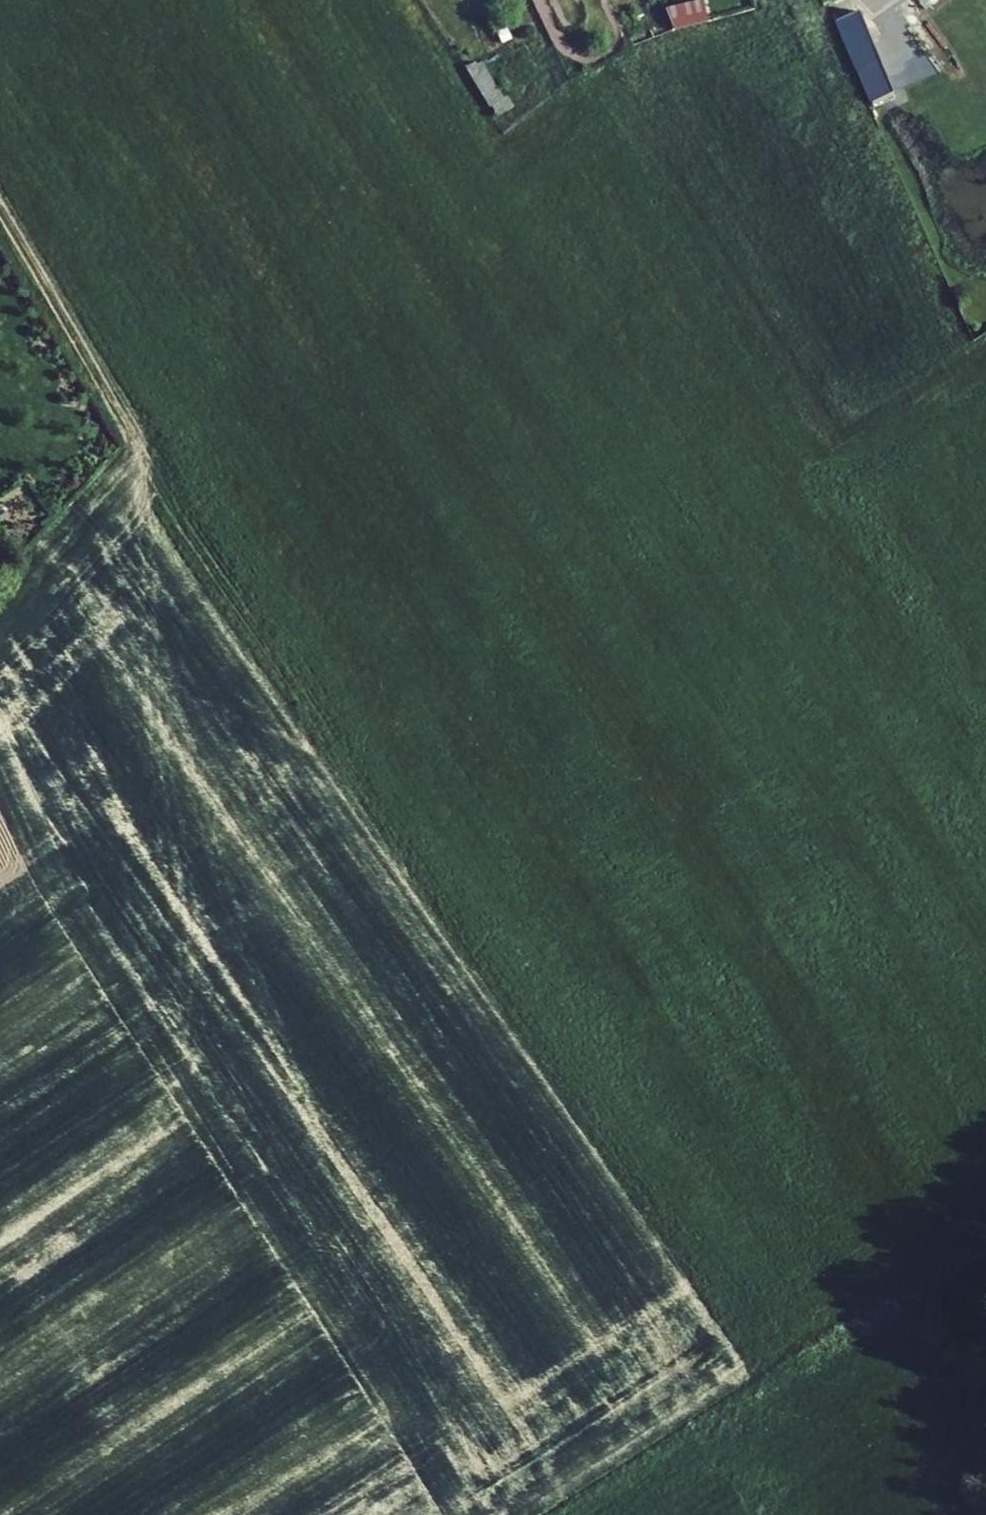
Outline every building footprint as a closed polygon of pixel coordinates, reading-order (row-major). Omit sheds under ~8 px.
[(709,20),(704,0),(691,0),(665,7),(672,30),(709,20)] [(840,21),(876,103),(894,95),(862,11),(840,21)]
